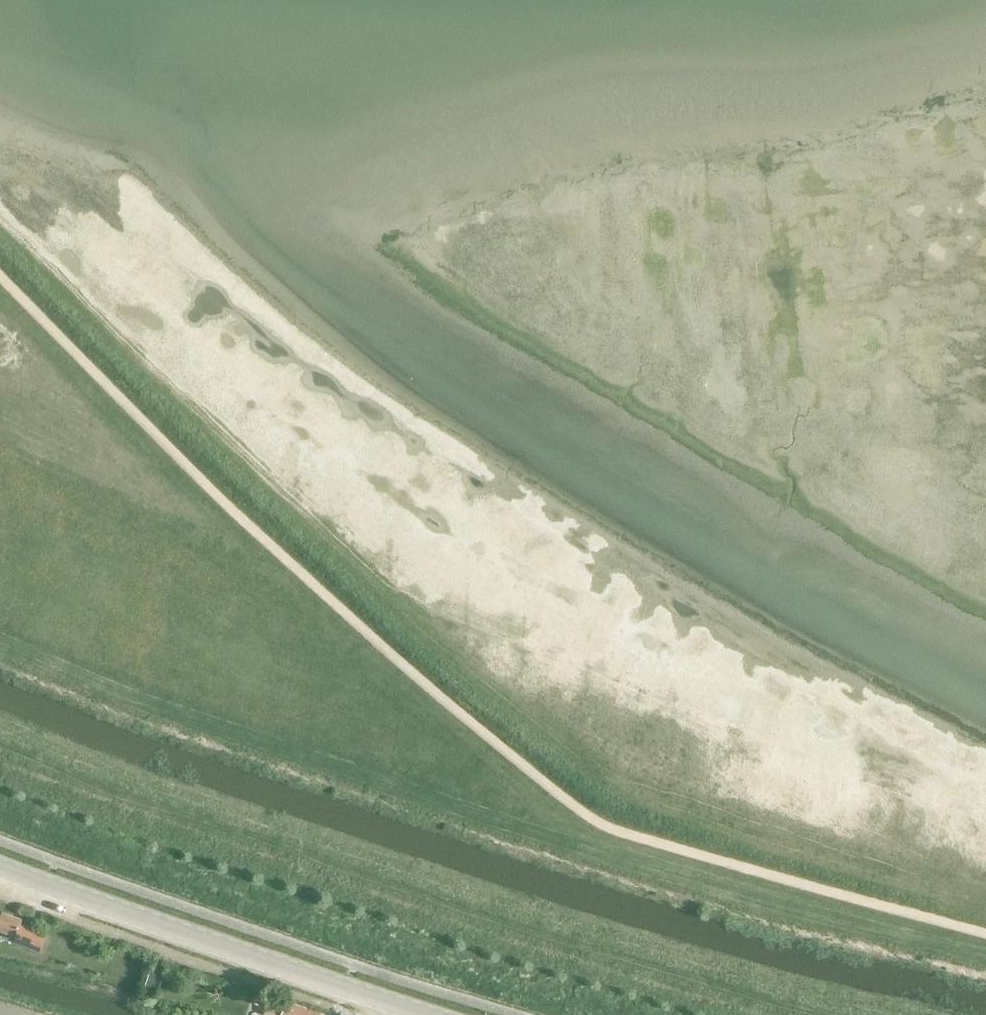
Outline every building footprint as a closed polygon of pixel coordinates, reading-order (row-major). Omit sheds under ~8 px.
[(45,934),(17,923),(18,920),(0,913),(0,914),(0,932),(12,937),(11,941),(38,952),(45,934)] [(148,970),(142,985),(155,990),(161,974),(148,970)] [(253,1003),(280,1013),(280,1014),(321,1014),(285,1003),(284,1004),(256,995),(253,1003)]
